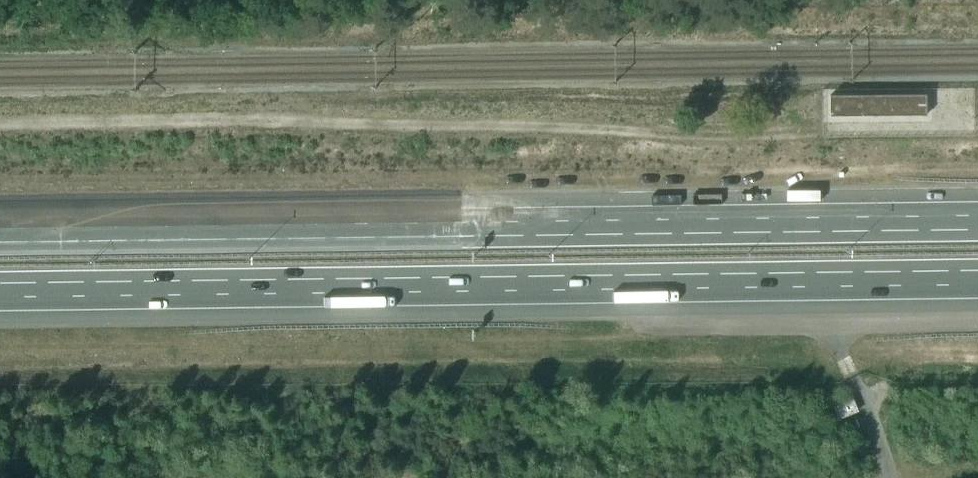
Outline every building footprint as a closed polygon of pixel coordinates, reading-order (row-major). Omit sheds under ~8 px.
[(928,96),(831,96),(831,118),(928,117),(928,96)] [(858,412),(853,399),(833,407),(839,420),(848,416),(857,412),(858,412)]
